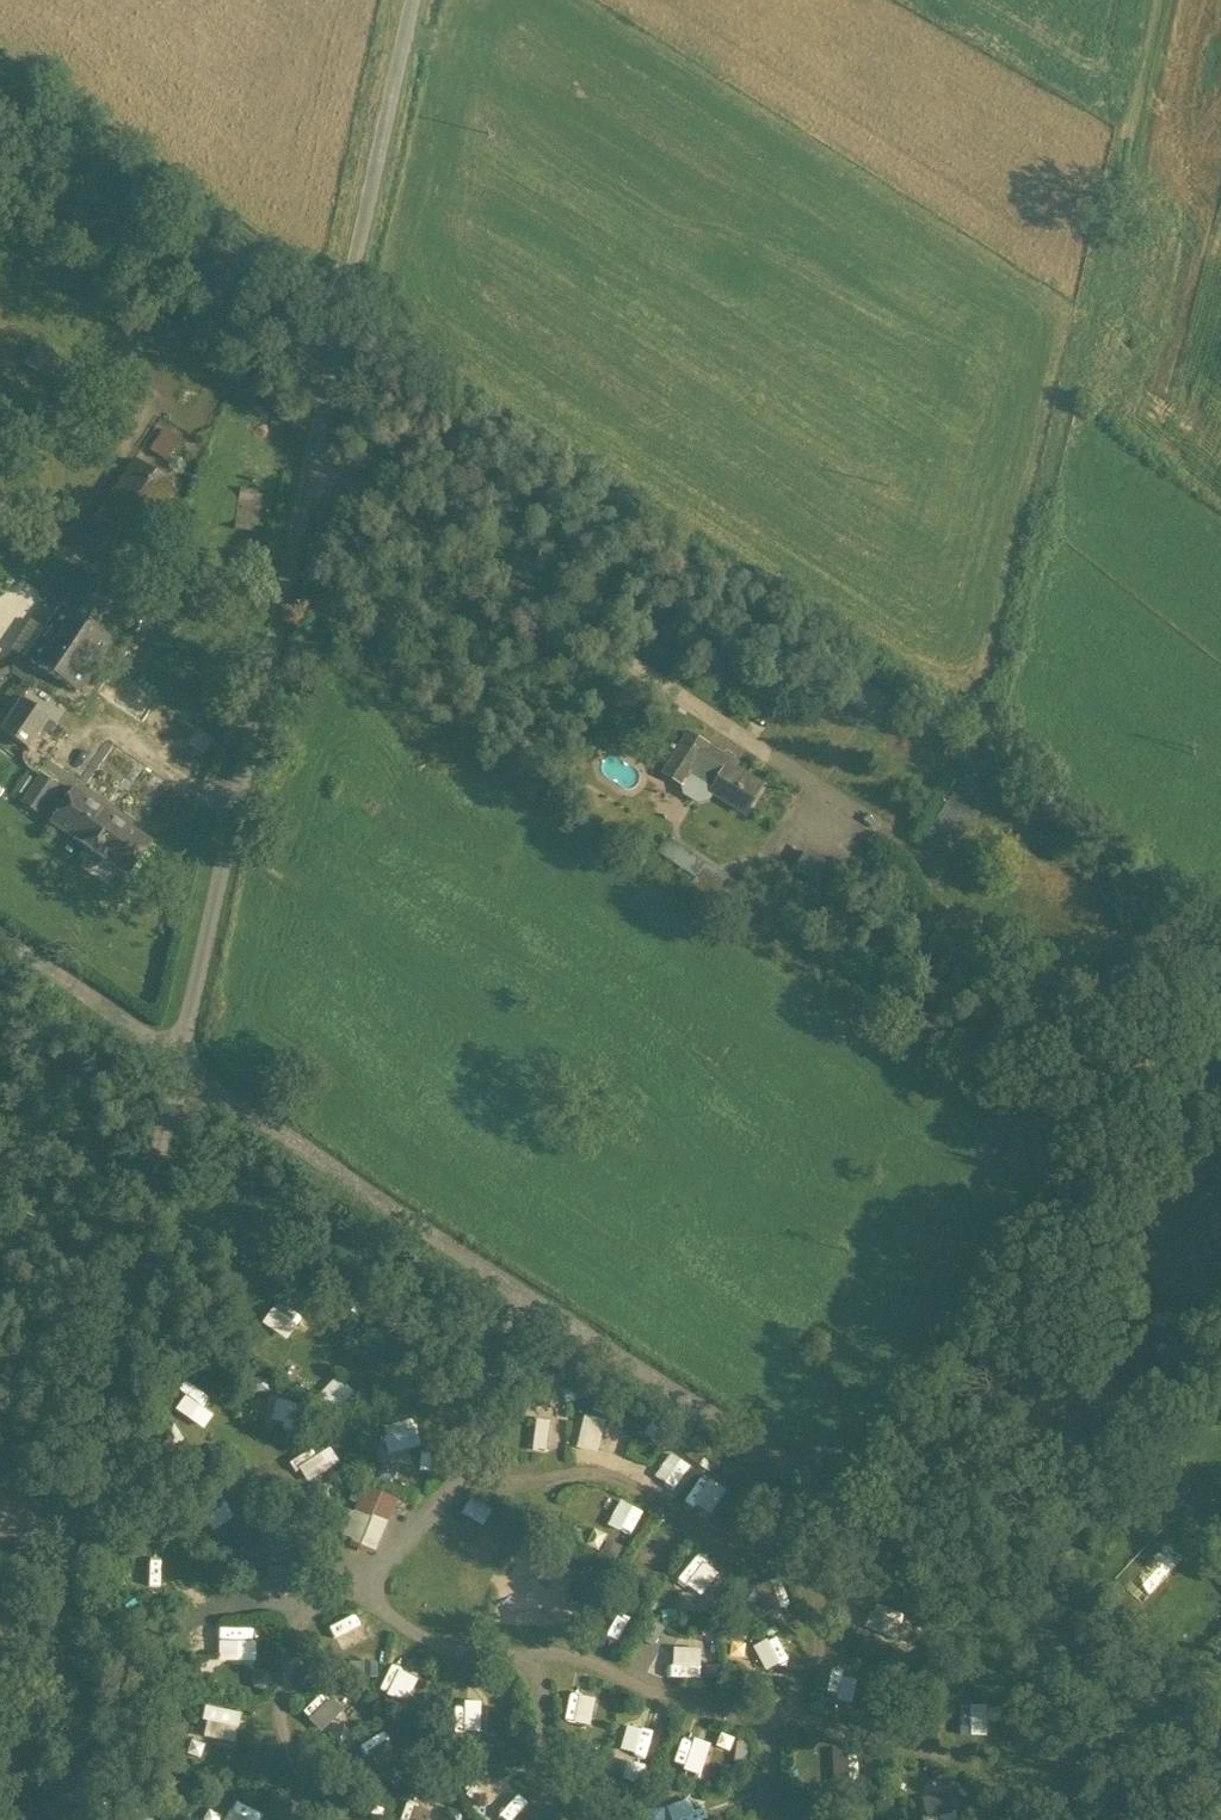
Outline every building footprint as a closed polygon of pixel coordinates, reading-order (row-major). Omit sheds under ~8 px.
[(25,363),(37,372),(53,351),(41,342),(25,363)] [(151,450),(164,459),(179,438),(166,428),(151,450)] [(80,538),(119,564),(173,487),(134,460),(80,538)] [(83,621),(101,596),(60,567),(42,593),(63,607),(83,621)] [(83,621),(101,633),(119,607),(101,596),(83,621)] [(83,621),(63,607),(47,631),(28,659),(76,693),(112,641),(101,633),(83,621)] [(28,659),(47,631),(33,621),(13,649),(28,659)] [(22,699),(26,692),(13,684),(0,703),(0,731),(22,699)] [(0,731),(28,749),(49,717),(22,699),(0,731)] [(732,758),(690,731),(664,772),(683,784),(686,779),(745,814),(763,784),(730,764),(732,758)] [(56,787),(40,776),(22,804),(38,814),(56,787)] [(61,828),(84,795),(72,788),(50,821),(61,828)] [(151,842),(84,795),(61,828),(128,876),(151,842)] [(738,889),(668,842),(660,852),(698,877),(694,883),(727,905),(738,889)] [(799,870),(823,884),(835,863),(811,849),(799,870)] [(1208,1246),(1220,1254),(1220,1225),(1208,1246)] [(289,1338),(298,1322),(273,1308),(264,1323),(289,1338)] [(180,1412),(203,1425),(217,1400),(194,1387),(180,1412)] [(562,1452),(566,1421),(539,1417),(535,1448),(562,1452)] [(419,1420),(384,1423),(386,1450),(421,1448),(419,1420)] [(673,1452),(656,1476),(675,1490),(692,1466),(673,1452)] [(406,1477),(406,1466),(383,1465),(383,1476),(406,1477)] [(703,1473),(689,1501),(714,1514),(728,1486),(703,1473)] [(348,1539),(381,1550),(400,1495),(367,1484),(348,1539)] [(634,1534),(644,1509),(621,1500),(611,1525),(634,1534)] [(1159,1533),(1127,1570),(1151,1592),(1184,1555),(1159,1533)] [(699,1553),(680,1579),(703,1596),(722,1570),(699,1553)] [(290,1575),(289,1565),(257,1567),(258,1576),(290,1575)] [(262,1590),(293,1588),(292,1576),(262,1578),(262,1590)] [(783,1576),(757,1584),(767,1612),(793,1603),(783,1576)] [(868,1628),(910,1642),(919,1617),(876,1603),(868,1628)] [(354,1618),(329,1632),(339,1650),(364,1637),(354,1618)] [(220,1626),(220,1660),(255,1660),(255,1626),(220,1626)] [(704,1677),(705,1647),(674,1646),(673,1676),(704,1677)] [(706,1676),(725,1677),(726,1663),(706,1662),(706,1676)] [(395,1664),(381,1689),(407,1703),(420,1678),(395,1664)] [(569,1721),(594,1724),(597,1695),(572,1692),(569,1721)] [(321,1699),(306,1708),(318,1729),(333,1720),(321,1699)] [(485,1701),(460,1700),(459,1730),(484,1731),(485,1701)] [(963,1734),(990,1734),(990,1704),(963,1703),(963,1734)] [(204,1736),(238,1740),(242,1709),(207,1705),(204,1736)] [(623,1749),(648,1755),(654,1729),(629,1723),(623,1749)] [(703,1773),(713,1745),(685,1735),(676,1763),(703,1773)] [(508,1779),(485,1805),(502,1819),(525,1794),(508,1779)] [(669,1804),(674,1819),(704,1819),(696,1795),(669,1804)] [(256,1809),(232,1801),(226,1819),(252,1819),(256,1809)]
